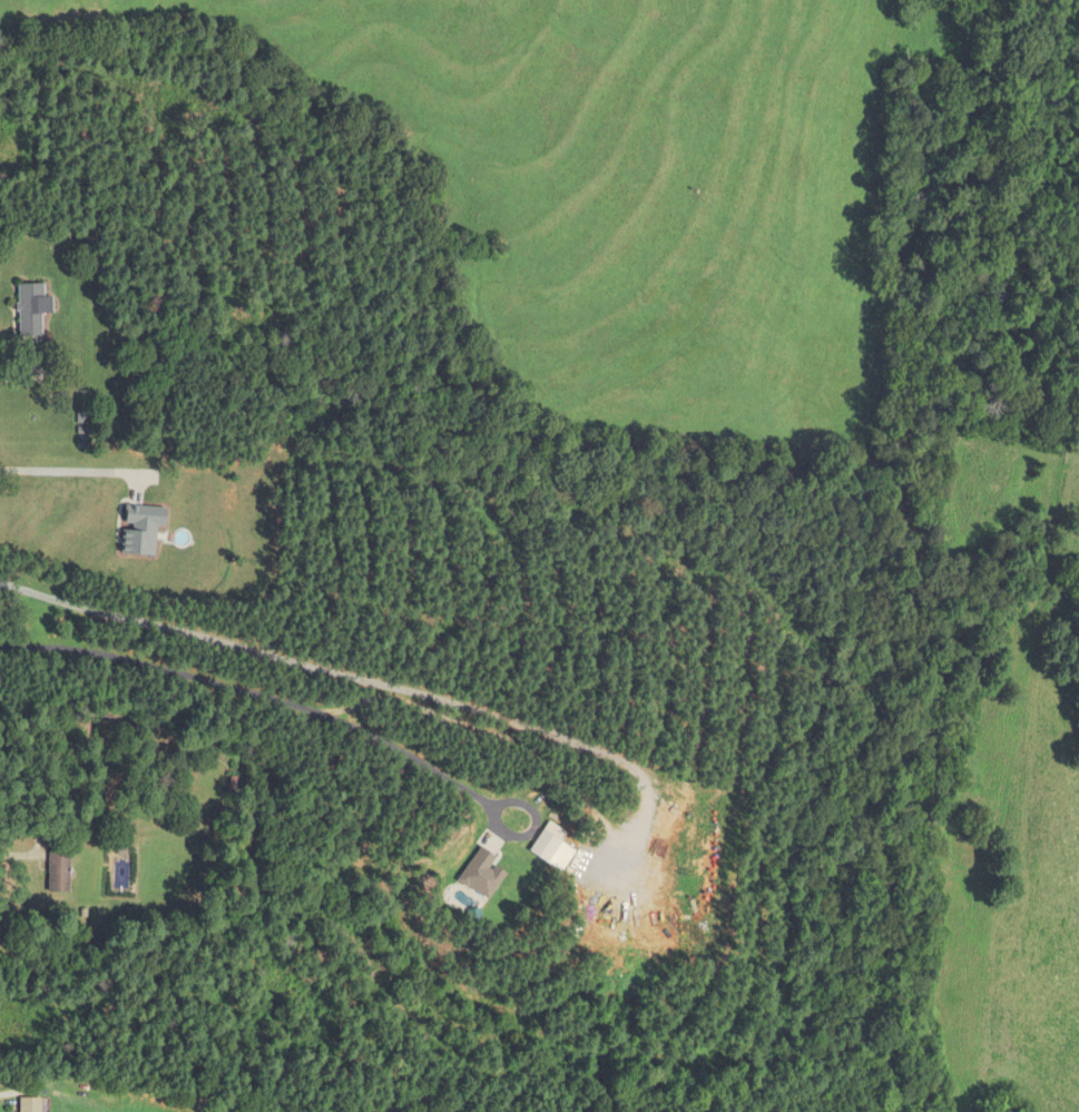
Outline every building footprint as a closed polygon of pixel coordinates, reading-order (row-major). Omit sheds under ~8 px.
[(43,338),(43,285),(18,285),(18,338),(43,338)] [(49,893),(69,893),(69,853),(49,853),(49,893)] [(41,1099),(19,1099),(19,1111),(41,1111),(41,1099)]
